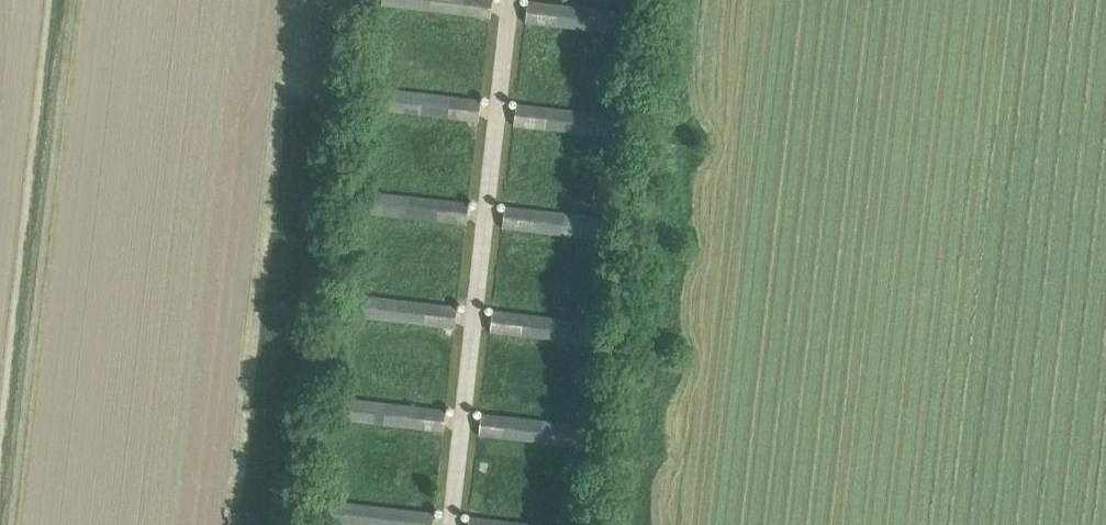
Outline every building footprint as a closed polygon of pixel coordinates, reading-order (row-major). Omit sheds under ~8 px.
[(490,19),(492,0),(382,0),(381,6),(490,19)] [(528,1),(525,23),(634,35),(636,13),(528,1)] [(372,88),(369,110),(478,122),(480,100),(372,88)] [(516,104),(514,126),(622,138),(625,116),(516,104)] [(357,212),(466,225),(469,203),(360,190),(357,212)] [(502,229),(611,241),(613,219),(505,207),(502,229)] [(348,294),(345,316),(454,329),(457,307),(348,294)] [(493,311),(490,333),(599,346),(602,324),(493,311)] [(334,419),(443,432),(446,410),(337,398),(334,419)] [(478,435),(587,450),(590,428),(481,413),(478,435)] [(322,521),(355,524),(432,524),(434,513),(325,499),(322,521)] [(468,524),(544,524),(469,516),(468,524)]
